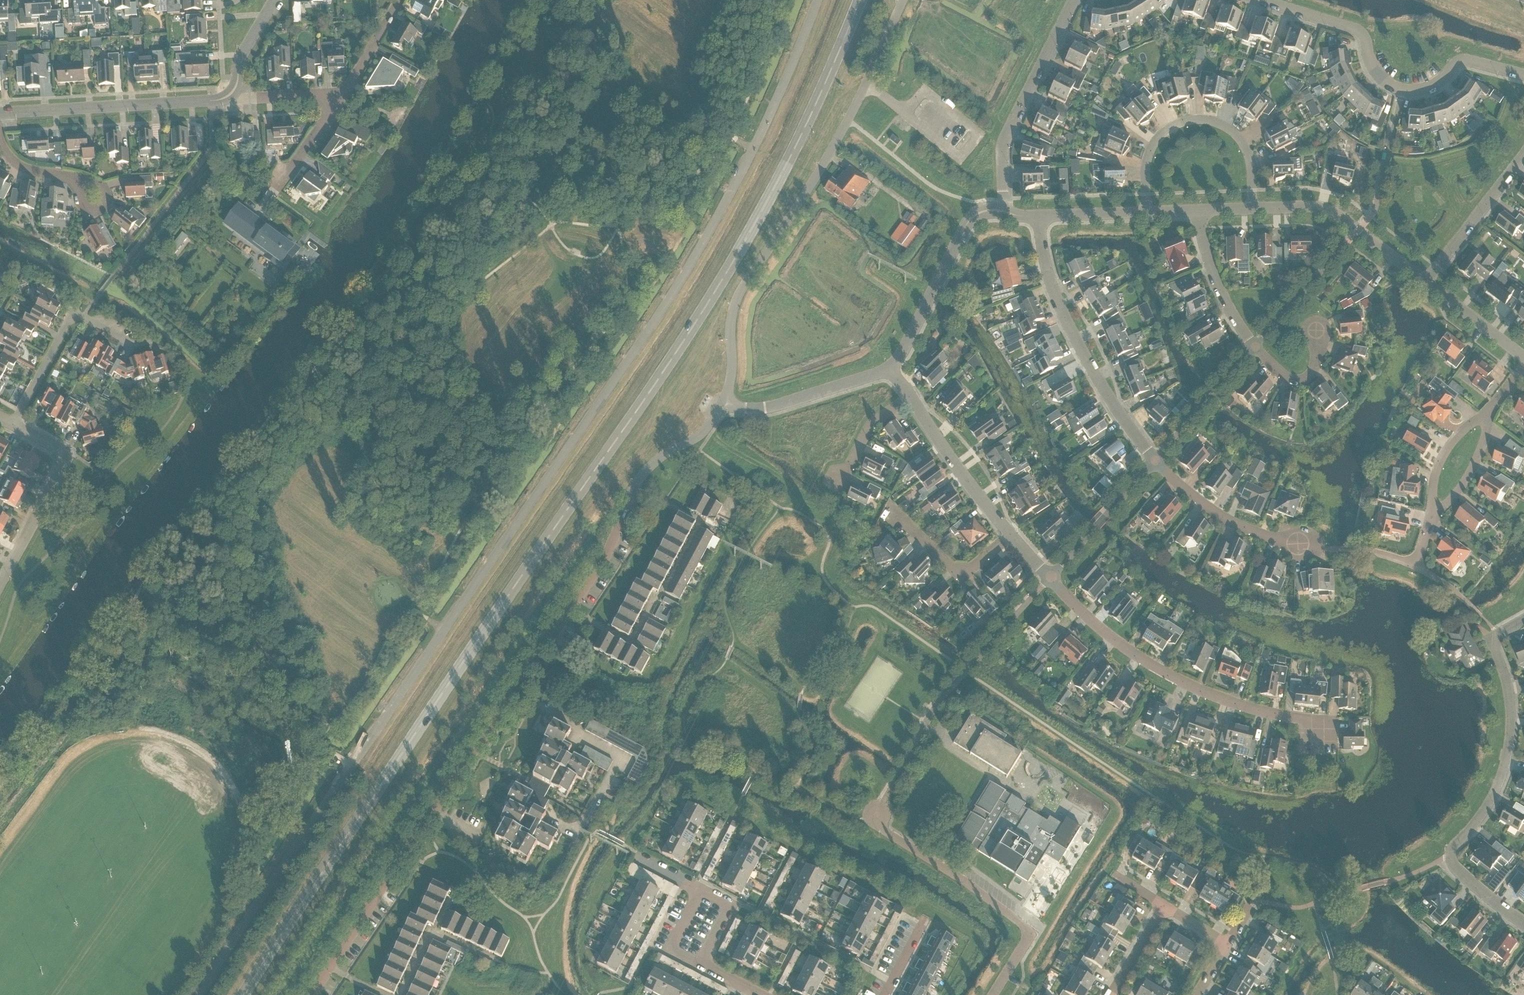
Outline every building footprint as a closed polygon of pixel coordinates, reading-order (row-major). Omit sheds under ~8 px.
[(39,17),(38,0),(26,0),(26,12),(20,13),(21,25),(32,24),(31,17),(39,17)] [(39,17),(47,16),(47,23),(58,23),(58,10),(51,11),(51,0),(38,0),(39,17)] [(87,16),(86,0),(74,0),(75,10),(68,10),(69,25),(80,24),(80,17),(87,16)] [(87,16),(94,16),(95,26),(106,25),(105,8),(98,8),(98,0),(86,0),(87,16)] [(130,0),(115,0),(116,10),(125,9),(125,16),(137,15),(136,3),(130,4),(130,0)] [(143,8),(154,8),(154,11),(167,11),(166,0),(143,0),(143,8)] [(199,0),(184,0),(184,10),(201,10),(201,9),(200,9),(199,0)] [(412,9),(429,19),(435,9),(439,11),(444,2),(441,1),(441,0),(418,0),(412,9)] [(1158,9),(1149,0),(1137,0),(1136,1),(1146,17),(1145,17),(1148,22),(1153,19),(1150,14),(1158,9)] [(1158,9),(1165,0),(1149,0),(1158,9)] [(1198,0),(1185,0),(1183,7),(1177,5),(1173,17),(1180,19),(1181,13),(1192,17),(1198,0)] [(1207,29),(1211,17),(1205,15),(1209,3),(1206,2),(1207,1),(1206,0),(1198,0),(1192,17),(1202,21),(1200,29),(1206,31),(1207,29)] [(7,1),(0,1),(0,22),(8,22),(9,32),(16,32),(15,15),(8,15),(7,1)] [(1133,25),(1145,17),(1146,17),(1136,1),(1126,7),(1133,25)] [(300,3),(292,4),(293,24),(302,23),(300,3)] [(1104,11),(1105,11),(1104,9),(1093,7),(1091,19),(1085,18),(1083,33),(1090,34),(1090,29),(1105,31),(1104,11)] [(1124,27),(1133,25),(1126,7),(1115,9),(1120,33),(1125,32),(1124,27)] [(1226,29),(1234,7),(1233,7),(1224,7),(1224,8),(1221,7),(1217,19),(1211,17),(1207,29),(1214,31),(1216,25),(1226,29)] [(1241,40),(1245,28),(1239,26),(1243,15),(1240,14),(1241,12),(1234,7),(1226,29),(1236,32),(1234,38),(1241,40)] [(1115,34),(1120,33),(1115,9),(1105,11),(1104,11),(1105,31),(1114,29),(1115,34)] [(200,21),(200,15),(186,16),(187,24),(190,24),(191,42),(207,41),(206,21),(200,21)] [(1260,41),(1268,19),(1267,18),(1267,19),(1258,18),(1258,20),(1255,19),(1251,30),(1245,28),(1241,40),(1248,42),(1250,37),(1260,41)] [(1274,54),(1279,40),(1273,38),(1277,27),(1274,26),(1275,24),(1268,19),(1260,41),(1266,43),(1263,50),(1268,52),(1274,54)] [(422,36),(427,29),(416,22),(412,29),(403,24),(392,44),(400,48),(399,49),(401,50),(401,49),(405,52),(417,32),(422,36)] [(445,30),(436,25),(432,32),(442,37),(445,30)] [(1294,52),(1302,30),(1301,30),(1301,31),(1292,30),(1292,32),(1289,31),(1285,42),(1279,40),(1274,54),(1285,58),(1288,50),(1294,52)] [(1302,30),(1294,52),(1300,55),(1297,62),(1308,66),(1313,52),(1307,50),(1311,39),(1308,37),(1309,36),(1302,31),(1302,30)] [(332,47),(332,43),(321,44),(322,63),(329,63),(329,72),(344,71),(344,68),(347,68),(344,68),(343,46),(332,47)] [(1065,52),(1086,62),(1091,52),(1096,55),(1099,48),(1088,43),(1085,48),(1074,43),(1073,46),(1072,45),(1066,52),(1065,51),(1065,52)] [(1348,64),(1349,65),(1351,64),(1350,53),(1338,54),(1337,48),(1322,50),(1323,56),(1324,60),(1325,61),(1329,60),(1330,70),(1348,64)] [(268,81),(284,80),(283,68),(290,67),(289,49),(275,50),(275,60),(267,60),(268,81)] [(91,69),(90,51),(90,52),(83,53),(83,52),(84,64),(58,66),(59,83),(84,82),(83,69),(91,69)] [(146,58),(147,82),(159,82),(158,64),(163,64),(163,52),(152,52),(153,58),(146,58)] [(1083,68),(1086,62),(1065,52),(1064,61),(1065,61),(1064,64),(1075,69),(1072,75),(1083,81),(1088,70),(1083,68)] [(147,82),(146,58),(138,59),(138,53),(127,54),(128,66),(134,66),(135,83),(147,82)] [(314,79),(313,65),(320,65),(319,53),(312,53),(313,61),(301,62),(302,69),(297,70),(296,71),(296,76),(298,78),(302,77),(302,79),(298,79),(314,79)] [(99,85),(115,84),(114,67),(119,67),(119,54),(108,55),(109,64),(97,64),(99,85)] [(191,61),(191,54),(176,55),(176,62),(186,61),(187,78),(209,77),(209,76),(207,76),(207,60),(208,60),(191,61)] [(33,57),(33,68),(17,68),(18,84),(26,83),(27,88),(40,88),(39,79),(46,78),(45,57),(33,57)] [(398,68),(383,59),(365,89),(390,88),(393,86),(396,83),(398,80),(402,74),(404,71),(415,78),(419,71),(402,61),(398,68)] [(1116,72),(1120,63),(1115,61),(1111,69),(1116,72)] [(1353,74),(1349,65),(1348,64),(1330,70),(1334,77),(1329,80),(1331,85),(1353,74)] [(1213,104),(1217,82),(1211,80),(1212,75),(1201,72),(1198,85),(1205,86),(1202,98),(1205,98),(1205,100),(1213,104)] [(1173,83),(1179,106),(1179,105),(1187,100),(1186,99),(1189,98),(1186,87),(1192,85),(1189,73),(1182,74),(1184,80),(1173,83)] [(1343,96),(1358,85),(1353,74),(1331,85),(1334,89),(1339,87),(1343,96)] [(1080,87),(1083,81),(1072,75),(1069,81),(1058,75),(1057,78),(1055,77),(1050,84),(1049,84),(1070,94),(1073,88),(1078,91),(1080,87)] [(1217,82),(1213,104),(1222,103),(1222,102),(1225,102),(1228,90),(1234,92),(1236,79),(1225,77),(1224,83),(1217,82)] [(1179,106),(1173,83),(1162,86),(1161,80),(1154,82),(1157,94),(1163,93),(1166,104),(1170,103),(1170,105),(1179,105),(1179,106)] [(1460,92),(1474,105),(1482,93),(1486,96),(1490,91),(1477,82),(1474,87),(1464,81),(1458,90),(1460,92)] [(1067,100),(1070,94),(1049,84),(1048,93),(1049,93),(1048,96),(1059,102),(1056,107),(1067,113),(1072,103),(1067,100)] [(1244,118),(1258,100),(1249,93),(1253,88),(1247,84),(1239,94),(1244,98),(1237,107),(1240,109),(1238,111),(1244,118)] [(1351,109),(1366,92),(1358,85),(1343,96),(1350,102),(1347,105),(1351,109)] [(1134,104),(1149,121),(1154,113),(1152,112),(1155,110),(1147,101),(1152,97),(1144,87),(1138,92),(1134,96),(1138,100),(1134,104)] [(1495,87),(1490,95),(1500,101),(1505,94),(1495,87)] [(1304,105),(1313,100),(1308,90),(1299,94),(1304,105)] [(1374,100),(1374,99),(1366,92),(1351,109),(1354,112),(1357,109),(1364,116),(1374,100)] [(1466,111),(1474,105),(1460,92),(1451,98),(1462,114),(1462,113),(1465,117),(1466,118),(1470,115),(1466,111)] [(1099,106),(1103,100),(1097,96),(1093,102),(1099,106)] [(1374,100),(1364,116),(1373,120),(1370,125),(1381,129),(1387,116),(1381,113),(1386,102),(1375,98),(1374,99),(1374,100)] [(1460,120),(1465,117),(1462,113),(1462,114),(1451,98),(1442,105),(1451,122),(1458,117),(1460,120)] [(1258,100),(1244,118),(1253,121),(1253,120),(1256,122),(1263,112),(1268,116),(1276,106),(1270,102),(1267,106),(1258,100)] [(1149,121),(1134,104),(1129,108),(1123,102),(1115,109),(1125,121),(1125,120),(1131,118),(1137,126),(1140,124),(1140,125),(1148,121),(1149,122),(1149,121)] [(1451,122),(1442,105),(1431,108),(1436,126),(1438,131),(1438,133),(1444,131),(1442,125),(1451,122)] [(1062,123),(1067,113),(1056,107),(1053,113),(1042,108),(1041,110),(1039,109),(1034,116),(1033,116),(1054,126),(1057,120),(1062,123)] [(1105,118),(1108,113),(1101,108),(1098,114),(1105,118)] [(1420,111),(1421,111),(1421,109),(1409,108),(1408,120),(1402,119),(1401,133),(1413,134),(1413,130),(1422,130),(1420,111)] [(1438,131),(1436,126),(1431,108),(1421,111),(1420,111),(1422,130),(1431,128),(1433,133),(1438,131)] [(1286,134),(1286,133),(1281,124),(1287,121),(1283,115),(1272,121),(1275,126),(1264,132),(1266,135),(1264,135),(1266,144),(1265,144),(1266,144),(1286,134)] [(1337,123),(1342,118),(1339,115),(1334,120),(1337,123)] [(1049,136),(1054,126),(1033,116),(1033,117),(1032,125),(1033,126),(1032,129),(1043,134),(1040,139),(1051,145),(1054,139),(1049,136)] [(1342,118),(1337,123),(1340,126),(1345,121),(1342,118)] [(1100,137),(1108,140),(1129,149),(1129,148),(1130,140),(1128,139),(1129,136),(1118,132),(1121,126),(1107,120),(1100,137)] [(366,143),(373,133),(352,123),(347,134),(338,130),(337,134),(334,133),(327,148),(321,156),(325,159),(349,155),(350,154),(352,152),(352,150),(352,149),(352,147),(353,145),(355,146),(358,139),(366,143)] [(268,145),(282,145),(281,138),(294,137),(293,124),(274,125),(274,131),(267,131),(268,145)] [(253,132),(252,126),(231,127),(232,142),(229,142),(229,143),(244,142),(244,148),(260,147),(259,132),(253,132)] [(1286,134),(1266,144),(1272,151),(1274,150),(1275,153),(1286,147),(1289,153),(1300,147),(1295,137),(1296,136),(1296,128),(1286,133),(1286,134)] [(188,137),(187,130),(172,131),(174,150),(188,149),(189,153),(198,153),(197,137),(188,137)] [(153,146),(152,132),(139,133),(140,156),(151,155),(151,159),(160,159),(160,146),(153,146)] [(122,150),(121,134),(108,135),(109,155),(116,154),(117,164),(129,163),(128,149),(122,150)] [(28,139),(28,135),(29,153),(29,152),(48,151),(48,152),(49,152),(49,151),(55,150),(55,156),(62,155),(61,143),(54,144),(48,145),(48,137),(47,138),(28,139)] [(897,146),(900,142),(893,135),(889,140),(897,146)] [(87,144),(86,136),(67,137),(68,151),(83,150),(83,159),(94,158),(93,144),(87,144)] [(1129,149),(1108,140),(1105,146),(1097,142),(1093,153),(1107,159),(1109,153),(1120,158),(1122,155),(1123,156),(1128,149),(1129,149)] [(1047,158),(1051,147),(1039,143),(1037,149),(1024,145),(1020,156),(1021,157),(1021,161),(1031,162),(1031,160),(1039,162),(1041,156),(1047,158)] [(268,158),(277,158),(276,149),(268,149),(268,158)] [(1331,155),(1327,170),(1333,171),(1332,178),(1340,180),(1339,182),(1348,186),(1350,182),(1351,183),(1354,171),(1345,169),(1347,159),(1337,157),(1331,155)] [(1071,158),(1071,172),(1080,172),(1080,158),(1071,158)] [(1285,179),(1284,177),(1293,177),(1293,171),(1301,170),(1301,159),(1286,159),(1286,165),(1272,166),(1273,178),(1274,178),(1275,182),(1285,179)] [(330,182),(335,174),(318,162),(324,167),(319,174),(322,176),(319,180),(309,173),(296,191),(305,198),(306,196),(320,193),(322,195),(328,186),(325,184),(328,180),(330,182)] [(1110,171),(1110,165),(1093,166),(1093,177),(1102,184),(1113,183),(1113,185),(1122,187),(1123,183),(1125,183),(1124,171),(1110,171)] [(870,182),(849,167),(845,173),(844,172),(836,182),(832,179),(824,189),(850,209),(870,182)] [(1049,170),(1048,167),(1036,168),(1036,174),(1022,174),(1023,186),(1024,186),(1025,190),(1035,188),(1035,186),(1043,186),(1042,179),(1049,179),(1054,178),(1054,170),(1049,170)] [(1069,190),(1068,167),(1060,167),(1060,190),(1069,190)] [(0,172),(0,190),(0,191),(0,198),(4,200),(11,186),(10,186),(5,183),(9,175),(1,171),(0,172)] [(126,198),(146,196),(145,188),(152,188),(151,176),(139,177),(140,183),(125,184),(126,198)] [(34,209),(38,187),(22,184),(20,191),(19,193),(13,192),(14,189),(13,189),(10,207),(18,208),(18,204),(26,206),(25,207),(34,209)] [(66,213),(67,191),(51,191),(50,204),(43,204),(43,203),(42,218),(54,219),(54,212),(56,212),(56,213),(58,213),(58,212),(66,213)] [(923,211),(925,208),(917,202),(915,206),(923,211)] [(280,234),(238,203),(223,224),(265,255),(263,257),(278,268),(279,265),(286,270),(301,249),(295,245),(296,243),(282,232),(280,234)] [(131,216),(121,209),(112,221),(128,233),(134,224),(139,228),(146,219),(136,210),(131,216)] [(1505,212),(1496,224),(1513,237),(1518,230),(1522,234),(1523,232),(1523,218),(1520,215),(1515,220),(1505,212)] [(912,225),(916,218),(910,214),(906,221),(912,225)] [(923,232),(929,223),(924,219),(918,228),(923,232)] [(908,250),(921,233),(910,225),(897,243),(908,250)] [(101,233),(97,226),(85,233),(96,253),(107,247),(108,250),(116,246),(108,232),(104,234),(104,233),(102,233),(101,233)] [(182,243),(187,236),(180,231),(175,238),(182,243)] [(1499,246),(1503,241),(1497,237),(1493,242),(1499,246)] [(1186,253),(1181,238),(1175,241),(1173,240),(1169,242),(1168,243),(1162,246),(1168,260),(1169,260),(1175,274),(1188,268),(1184,258),(1183,258),(1182,255),(1186,253)] [(1275,250),(1275,249),(1271,245),(1271,238),(1258,238),(1258,253),(1255,256),(1265,265),(1270,265),(1271,265),(1282,264),(1282,249),(1281,249),(1281,250),(1275,250)] [(1305,257),(1313,250),(1310,247),(1310,238),(1291,239),(1291,245),(1284,245),(1284,261),(1296,261),(1296,253),(1299,251),(1305,257)] [(1234,241),(1234,239),(1226,239),(1227,262),(1237,262),(1238,273),(1249,273),(1249,267),(1249,249),(1243,249),(1242,240),(1234,241)] [(172,255),(180,245),(177,242),(169,252),(172,255)] [(1481,260),(1473,253),(1460,270),(1472,280),(1477,274),(1486,281),(1495,270),(1490,267),(1494,261),(1485,254),(1481,260)] [(1088,267),(1085,260),(1090,258),(1090,257),(1076,263),(1075,261),(1066,265),(1070,274),(1072,273),(1075,279),(1079,277),(1081,283),(1095,277),(1090,266),(1088,267)] [(1021,286),(1014,260),(996,265),(997,271),(999,271),(1004,290),(1021,286)] [(1354,305),(1369,296),(1374,291),(1367,286),(1373,279),(1354,264),(1344,277),(1363,292),(1362,293),(1348,301),(1347,299),(1340,303),(1344,310),(1354,305)] [(1184,302),(1203,293),(1199,290),(1194,281),(1189,283),(1186,278),(1166,286),(1170,284),(1174,291),(1181,296),(1184,302)] [(1091,307),(1110,294),(1106,288),(1103,289),(1096,280),(1083,288),(1087,293),(1084,295),(1091,307)] [(1498,281),(1489,292),(1505,305),(1512,296),(1517,300),(1523,292),(1523,289),(1516,283),(1510,291),(1498,281)] [(37,307),(55,317),(61,306),(52,301),(55,295),(53,294),(55,289),(46,285),(44,289),(41,288),(36,298),(40,300),(37,307)] [(1110,294),(1091,307),(1099,319),(1102,316),(1106,321),(1118,313),(1115,308),(1117,306),(1116,294),(1115,292),(1116,292),(1115,291),(1110,294)] [(1203,293),(1184,302),(1187,309),(1186,317),(1190,324),(1186,327),(1205,316),(1202,310),(1207,308),(1203,298),(1203,293)] [(1023,316),(1040,309),(1035,299),(1024,304),(1020,297),(1009,301),(1014,312),(1021,309),(1023,316)] [(1364,310),(1371,306),(1367,299),(1360,303),(1364,310)] [(1138,305),(1144,320),(1154,316),(1147,301),(1138,305)] [(49,328),(55,317),(37,307),(33,314),(28,311),(23,321),(35,327),(34,328),(35,328),(37,329),(40,323),(49,328)] [(1040,309),(1023,316),(1026,322),(1019,325),(1024,336),(1035,331),(1032,324),(1044,319),(1040,309)] [(1341,335),(1361,332),(1360,320),(1363,319),(1362,311),(1344,313),(1345,321),(1339,322),(1341,335)] [(23,321),(21,319),(18,325),(9,321),(3,332),(21,341),(25,335),(29,337),(35,328),(34,328),(35,327),(23,321)] [(1112,345),(1127,338),(1123,331),(1126,329),(1121,319),(1107,325),(1110,331),(1106,333),(1112,345)] [(1205,332),(1201,325),(1184,335),(1192,347),(1201,341),(1205,349),(1216,343),(1218,344),(1225,340),(1221,331),(1220,332),(1216,326),(1205,332)] [(952,338),(955,331),(948,328),(945,335),(952,338)] [(21,341),(3,332),(0,338),(0,344),(6,347),(3,353),(17,361),(22,351),(18,348),(21,341)] [(1041,355),(1057,346),(1052,335),(1041,341),(1038,336),(1024,342),(1029,353),(1038,348),(1041,355)] [(1134,335),(1127,338),(1112,345),(1118,358),(1121,356),(1124,361),(1138,355),(1135,349),(1140,347),(1134,335)] [(1463,348),(1446,335),(1436,349),(1437,349),(1439,346),(1451,356),(1447,362),(1456,369),(1464,358),(1459,354),(1464,347),(1463,348)] [(97,360),(104,347),(94,341),(91,346),(82,342),(81,343),(76,341),(68,356),(73,359),(74,357),(80,361),(82,358),(92,364),(95,358),(97,360)] [(1057,346),(1041,355),(1034,358),(1039,369),(1037,370),(1040,375),(1054,368),(1051,363),(1063,358),(1057,346)] [(1365,357),(1368,349),(1354,346),(1351,353),(1339,349),(1336,360),(1334,360),(1332,368),(1340,371),(1340,369),(1351,373),(1357,355),(1365,357)] [(114,373),(120,362),(111,357),(114,352),(104,347),(97,360),(99,361),(96,367),(106,372),(105,374),(112,378),(114,373)] [(933,388),(947,374),(940,367),(947,360),(936,349),(921,365),(928,372),(922,378),(933,388)] [(17,361),(3,353),(0,359),(0,373),(3,375),(7,368),(12,371),(17,361)] [(145,369),(144,369),(145,371),(148,370),(150,376),(161,373),(161,375),(169,373),(164,356),(154,359),(153,354),(141,357),(145,369)] [(975,354),(968,359),(977,370),(983,364),(975,354)] [(142,370),(144,369),(145,369),(141,357),(130,360),(131,365),(127,366),(120,362),(114,373),(126,380),(132,378),(133,381),(145,378),(142,370)] [(1129,385),(1144,379),(1141,371),(1144,370),(1140,359),(1125,365),(1128,370),(1124,372),(1129,385)] [(1488,377),(1492,371),(1478,360),(1468,374),(1475,380),(1472,384),(1484,393),(1493,381),(1488,377)] [(1063,382),(1057,381),(1054,375),(1041,382),(1047,392),(1051,390),(1054,395),(1053,399),(1063,402),(1064,398),(1075,392),(1068,379),(1063,382)] [(1264,397),(1273,387),(1262,377),(1252,387),(1247,383),(1237,394),(1248,404),(1254,398),(1263,406),(1268,400),(1264,397)] [(1458,395),(1435,377),(1435,378),(1436,379),(1432,384),(1442,391),(1436,400),(1431,396),(1423,407),(1428,410),(1425,415),(1433,421),(1436,417),(1440,419),(1440,420),(1443,422),(1448,415),(1450,412),(1456,416),(1457,416),(1444,406),(1454,393),(1458,395)] [(1144,379),(1129,385),(1134,398),(1138,396),(1140,402),(1154,396),(1150,385),(1147,386),(1144,379)] [(952,414),(966,400),(960,394),(964,390),(956,382),(946,392),(950,397),(943,405),(952,414)] [(1335,397),(1325,384),(1312,394),(1325,411),(1333,405),(1338,411),(1348,403),(1340,393),(1335,397)] [(106,389),(105,391),(105,392),(103,395),(109,398),(112,392),(111,392),(108,390),(107,390),(106,389)] [(56,420),(63,407),(61,406),(64,401),(54,395),(55,393),(48,390),(40,405),(49,410),(46,415),(56,420)] [(1294,414),(1297,399),(1282,396),(1280,407),(1273,405),(1271,420),(1278,421),(1279,418),(1287,419),(1287,420),(1294,421),(1295,414),(1294,414)] [(1169,413),(1164,408),(1167,405),(1158,397),(1146,410),(1151,414),(1148,417),(1153,421),(1152,423),(1159,429),(1166,422),(1164,420),(1174,409),(1173,409),(1169,413)] [(1232,407),(1237,402),(1232,397),(1227,402),(1232,407)] [(1515,410),(1523,417),(1523,399),(1515,410)] [(84,414),(87,410),(80,406),(79,409),(69,403),(66,409),(63,407),(56,420),(67,426),(70,421),(78,425),(84,414)] [(1075,434),(1083,429),(1099,418),(1092,407),(1087,411),(1084,405),(1068,416),(1072,421),(1070,423),(1075,434)] [(96,421),(84,414),(78,425),(86,429),(87,433),(82,435),(85,446),(98,442),(97,440),(105,437),(101,426),(98,427),(96,421)] [(992,425),(987,417),(977,424),(975,422),(968,427),(979,442),(986,437),(990,443),(1006,431),(998,421),(992,425)] [(1415,429),(1419,422),(1411,417),(1407,424),(1415,429)] [(1054,431),(1064,425),(1060,418),(1050,424),(1054,431)] [(1099,418),(1083,429),(1090,440),(1088,441),(1092,446),(1105,437),(1102,432),(1107,429),(1099,418)] [(906,435),(896,421),(881,432),(881,433),(885,430),(893,442),(890,444),(890,445),(893,449),(894,449),(905,442),(910,448),(918,442),(911,432),(906,435)] [(1424,454),(1432,441),(1410,428),(1402,441),(1424,454)] [(993,467),(1009,458),(1005,451),(1009,449),(1006,445),(1011,442),(1008,437),(995,445),(998,450),(987,457),(993,467)] [(8,443),(0,439),(0,459),(8,443)] [(1518,454),(1522,449),(1510,440),(1506,445),(1507,446),(1505,450),(1499,447),(1493,460),(1504,465),(1503,466),(1512,471),(1513,469),(1519,456),(1518,456),(1518,454)] [(1111,449),(1104,443),(1104,442),(1091,457),(1092,457),(1093,455),(1109,468),(1107,471),(1117,480),(1125,471),(1118,464),(1122,461),(1121,460),(1126,457),(1123,454),(1124,453),(1117,444),(1111,449)] [(1205,453),(1196,445),(1181,463),(1193,474),(1205,460),(1209,464),(1218,455),(1210,447),(1205,453)] [(17,461),(34,470),(39,461),(22,452),(23,450),(18,447),(15,453),(20,455),(17,461)] [(1394,467),(1398,458),(1387,454),(1384,462),(1394,467)] [(880,461),(868,455),(862,467),(880,476),(884,468),(890,471),(894,461),(882,455),(880,461)] [(1009,458),(993,467),(1000,478),(1011,471),(1014,476),(1029,467),(1026,462),(1019,466),(1017,462),(1013,465),(1009,458)] [(920,482),(936,469),(929,459),(917,468),(912,461),(908,464),(902,474),(905,477),(907,476),(909,480),(915,475),(920,482)] [(1257,480),(1265,465),(1255,459),(1246,474),(1257,480)] [(29,479),(34,470),(17,461),(12,469),(8,467),(4,472),(15,478),(18,473),(29,479)] [(1400,466),(1399,477),(1394,477),(1392,496),(1405,498),(1406,494),(1418,496),(1420,480),(1414,479),(1416,468),(1400,466)] [(936,469),(920,482),(924,488),(918,492),(921,496),(919,497),(923,502),(936,492),(932,488),(944,479),(936,469)] [(1231,478),(1218,469),(1206,486),(1219,495),(1227,484),(1233,488),(1243,474),(1237,470),(1231,478)] [(7,481),(2,489),(22,500),(27,492),(24,490),(24,489),(13,483),(15,478),(4,472),(0,470),(0,477),(7,481)] [(1498,481),(1487,474),(1478,489),(1489,496),(1488,497),(1495,502),(1502,492),(1506,494),(1510,489),(1511,489),(1515,483),(1501,475),(1498,481)] [(1015,506),(1033,495),(1039,491),(1029,475),(1017,482),(1021,488),(1009,495),(1015,506)] [(1104,477),(1091,491),(1100,499),(1113,484),(1104,477)] [(876,500),(881,490),(869,484),(866,490),(854,484),(848,497),(866,506),(870,497),(876,500)] [(1258,515),(1268,494),(1247,485),(1243,495),(1251,498),(1246,510),(1258,515)] [(22,500),(2,489),(0,493),(0,508),(3,502),(14,508),(15,507),(18,509),(22,500)] [(961,503),(953,492),(942,500),(938,495),(928,502),(935,511),(940,507),(945,514),(961,503)] [(1293,518),(1300,499),(1281,492),(1277,502),(1272,500),(1266,515),(1272,517),(1274,511),(1293,518)] [(701,516),(710,500),(698,493),(690,510),(701,516)] [(1033,495),(1015,506),(1022,516),(1034,509),(1037,514),(1050,506),(1047,501),(1039,505),(1033,495)] [(1164,525),(1179,509),(1167,498),(1157,510),(1152,506),(1144,515),(1152,523),(1156,518),(1164,525)] [(710,500),(701,516),(713,523),(722,506),(710,500)] [(924,514),(931,508),(926,501),(919,506),(924,514)] [(1483,518),(1467,504),(1456,517),(1474,532),(1485,520),(1494,528),(1499,523),(1487,513),(1483,518)] [(1394,517),(1395,510),(1382,507),(1380,513),(1375,532),(1382,536),(1390,536),(1390,532),(1399,534),(1399,533),(1404,534),(1408,527),(1407,520),(1394,517)] [(658,592),(695,522),(679,513),(642,583),(637,580),(611,628),(628,637),(653,590),(658,592)] [(1065,541),(1080,524),(1072,516),(1062,525),(1055,517),(1038,532),(1048,543),(1058,534),(1065,541)] [(1197,545),(1209,527),(1197,519),(1189,532),(1184,528),(1175,542),(1184,548),(1189,539),(1197,545)] [(980,529),(973,520),(965,527),(960,521),(950,529),(955,536),(959,533),(970,547),(979,540),(980,541),(987,535),(981,528),(980,529)] [(693,541),(707,549),(714,536),(700,528),(693,541)] [(946,539),(951,535),(947,530),(941,535),(946,539)] [(896,546),(887,538),(879,546),(880,546),(879,547),(873,549),(876,560),(877,564),(892,560),(893,559),(894,561),(896,559),(900,564),(913,550),(910,545),(910,544),(904,538),(896,546)] [(1452,542),(1447,538),(1438,548),(1444,553),(1438,560),(1452,571),(1459,561),(1462,563),(1470,552),(1454,540),(1452,542)] [(700,561),(707,549),(693,541),(686,554),(700,561)] [(1245,546),(1230,541),(1228,546),(1220,543),(1211,562),(1223,567),(1226,561),(1230,562),(1232,567),(1242,563),(1240,558),(1245,546)] [(693,574),(700,561),(686,554),(679,567),(693,574)] [(933,567),(922,555),(911,567),(905,561),(895,571),(905,581),(911,574),(913,577),(913,584),(925,584),(924,575),(933,567)] [(994,568),(1007,583),(1012,579),(1015,583),(1024,576),(1014,564),(1015,566),(1011,570),(1003,560),(994,568)] [(1280,577),(1285,567),(1269,561),(1264,573),(1258,571),(1252,584),(1266,589),(1265,592),(1266,592),(1266,591),(1279,593),(1285,579),(1280,577)] [(686,587),(693,574),(679,567),(672,579),(686,587)] [(1107,584),(1096,574),(1095,573),(1096,571),(1092,567),(1082,577),(1088,583),(1082,589),(1094,599),(1103,589),(1108,593),(1117,583),(1112,578),(1107,584)] [(1002,588),(1007,583),(994,568),(985,575),(993,585),(989,589),(987,587),(997,599),(1005,592),(1002,588)] [(1320,573),(1319,570),(1320,570),(1312,571),(1312,572),(1313,572),(1313,573),(1313,577),(1308,577),(1307,573),(1308,573),(1307,572),(1300,574),(1303,590),(1309,589),(1309,591),(1313,591),(1313,592),(1320,592),(1320,595),(1327,595),(1327,591),(1332,591),(1332,572),(1320,573)] [(679,600),(686,587),(672,579),(666,592),(679,600)] [(953,595),(944,586),(939,592),(936,589),(934,589),(931,592),(927,587),(918,596),(922,601),(929,608),(934,603),(940,609),(941,609),(944,612),(951,605),(947,602),(953,595)] [(985,602),(974,590),(967,596),(970,600),(964,605),(974,616),(980,612),(983,615),(987,612),(990,616),(999,608),(990,597),(985,602)] [(1123,625),(1135,609),(1123,599),(1127,595),(1122,591),(1115,600),(1119,604),(1110,615),(1123,625)] [(669,624),(679,605),(665,597),(663,601),(672,607),(667,618),(661,615),(664,608),(660,606),(655,617),(669,624)] [(916,610),(922,604),(916,598),(910,605),(916,610)] [(1049,647),(1060,635),(1051,627),(1056,621),(1044,610),(1029,627),(1040,638),(1049,647)] [(1158,619),(1150,614),(1144,625),(1149,628),(1142,639),(1152,645),(1163,629),(1167,622),(1158,619)] [(643,631),(659,640),(666,628),(649,619),(643,631)] [(1163,629),(1152,645),(1162,652),(1169,641),(1175,645),(1182,635),(1183,632),(1168,622),(1167,622),(1163,629)] [(966,644),(982,629),(977,625),(962,640),(966,644)] [(1465,634),(1462,628),(1451,634),(1454,640),(1452,641),(1455,646),(1447,651),(1453,662),(1462,657),(1468,668),(1483,660),(1467,633),(1465,634)] [(653,652),(659,640),(643,631),(637,643),(653,652)] [(641,674),(650,658),(602,632),(593,649),(641,674)] [(1087,651),(1070,636),(1062,646),(1057,643),(1047,655),(1055,662),(1063,653),(1069,658),(1068,659),(1075,665),(1087,651)] [(1212,649),(1203,645),(1204,646),(1203,650),(1195,647),(1189,661),(1197,664),(1195,668),(1193,668),(1202,672),(1209,658),(1214,661),(1219,649),(1213,646),(1212,649)] [(1523,662),(1523,646),(1515,649),(1520,663),(1523,662)] [(1238,659),(1236,657),(1233,654),(1230,652),(1225,649),(1225,648),(1221,659),(1222,659),(1223,659),(1218,673),(1235,679),(1237,675),(1242,677),(1241,679),(1247,681),(1252,668),(1246,666),(1245,667),(1240,665),(1239,665),(1240,662),(1238,659)] [(1114,673),(1101,664),(1096,671),(1093,672),(1087,668),(1075,686),(1088,695),(1094,686),(1101,692),(1114,673)] [(1284,684),(1287,668),(1274,666),(1272,676),(1264,674),(1260,694),(1274,697),(1277,683),(1284,684)] [(1037,674),(1040,670),(1036,667),(1028,677),(1032,681),(1038,675),(1037,674)] [(1306,706),(1308,687),(1303,687),(1303,686),(1300,680),(1290,679),(1289,692),(1296,692),(1294,705),(1306,706)] [(1355,709),(1356,686),(1345,685),(1345,679),(1332,679),(1331,692),(1339,693),(1339,709),(1355,709)] [(1130,708),(1141,690),(1128,682),(1121,694),(1114,690),(1107,701),(1119,709),(1122,703),(1130,708)] [(1308,687),(1306,706),(1318,707),(1319,695),(1326,696),(1327,683),(1317,682),(1314,687),(1314,688),(1308,687)] [(1062,707),(1072,694),(1063,688),(1054,701),(1062,707)] [(1101,714),(1106,707),(1100,703),(1095,711),(1101,714)] [(1172,731),(1177,719),(1162,712),(1164,708),(1153,703),(1143,724),(1158,731),(1161,726),(1172,731)] [(1007,778),(1021,755),(1002,743),(1006,736),(971,714),(953,743),(970,754),(970,755),(1007,778)] [(1196,741),(1204,718),(1193,714),(1187,731),(1181,728),(1176,742),(1187,745),(1189,739),(1196,741)] [(1204,718),(1196,741),(1203,744),(1200,750),(1211,754),(1216,741),(1209,738),(1215,721),(1204,718)] [(638,784),(649,763),(644,749),(591,720),(586,731),(635,757),(636,762),(627,778),(638,784)] [(595,765),(607,772),(613,761),(585,746),(580,757),(570,751),(572,747),(564,743),(571,730),(554,721),(544,738),(548,740),(539,758),(542,759),(526,789),(516,783),(506,801),(510,803),(501,820),(504,822),(495,839),(512,848),(510,852),(528,862),(537,844),(549,851),(558,833),(541,824),(546,815),(542,813),(549,801),(544,799),(551,786),(568,795),(577,778),(582,781),(591,764),(595,766),(595,765)] [(1360,733),(1360,721),(1349,721),(1349,730),(1352,730),(1352,734),(1343,734),(1343,750),(1346,750),(1346,749),(1350,749),(1350,747),(1363,747),(1363,733),(1360,733)] [(1237,745),(1242,728),(1229,725),(1226,737),(1221,736),(1217,753),(1222,754),(1224,749),(1228,750),(1230,744),(1237,745)] [(1254,731),(1242,728),(1236,754),(1247,757),(1247,758),(1253,760),(1256,745),(1251,743),(1254,731)] [(1283,764),(1287,743),(1272,741),(1270,748),(1269,747),(1266,750),(1266,751),(1263,750),(1260,767),(1273,770),(1275,762),(1283,764)] [(1253,770),(1254,763),(1248,762),(1246,769),(1253,770)] [(957,839),(1027,883),(1037,868),(1031,865),(1039,852),(1060,865),(1082,830),(1068,819),(1065,826),(1051,816),(1047,823),(1043,820),(1045,818),(1029,809),(1027,811),(1024,808),(1025,804),(991,782),(957,839)] [(683,812),(703,822),(707,814),(688,803),(683,812)] [(1509,807),(1500,820),(1518,831),(1523,824),(1523,814),(1523,815),(1509,807)] [(699,830),(703,822),(683,812),(679,820),(699,830)] [(694,838),(699,830),(679,820),(675,828),(694,838)] [(722,828),(725,823),(719,820),(717,826),(722,828)] [(732,821),(727,831),(733,834),(738,824),(732,821)] [(690,847),(694,838),(675,828),(671,836),(690,847)] [(711,837),(716,839),(719,834),(714,831),(711,837)] [(743,843),(763,853),(767,845),(748,835),(743,843)] [(1143,864),(1153,847),(1147,844),(1148,841),(1137,835),(1128,850),(1134,854),(1132,857),(1143,864)] [(686,855),(690,847),(671,836),(667,844),(686,855)] [(713,845),(716,839),(711,837),(708,842),(713,845)] [(722,842),(727,845),(730,840),(724,837),(722,842)] [(724,851),(727,845),(722,842),(719,848),(724,851)] [(1156,867),(1162,871),(1172,853),(1173,852),(1156,842),(1153,847),(1143,864),(1154,871),(1156,867)] [(758,861),(763,853),(743,843),(739,851),(758,861)] [(1491,849),(1483,843),(1474,855),(1482,860),(1481,861),(1491,869),(1501,856),(1509,862),(1514,856),(1502,847),(1498,853),(1492,848),(1491,849)] [(681,863),(686,855),(667,844),(662,853),(681,863)] [(702,853),(708,856),(710,850),(705,847),(702,853)] [(754,870),(758,861),(739,851),(735,860),(754,870)] [(705,861),(708,856),(702,853),(699,858),(705,861)] [(713,859),(718,861),(721,856),(716,853),(713,859)] [(1177,884),(1187,868),(1180,864),(1183,859),(1172,853),(1162,871),(1168,874),(1165,877),(1177,884)] [(793,865),(795,860),(790,857),(787,862),(793,865)] [(715,867),(718,861),(713,859),(710,864),(715,867)] [(750,878),(754,870),(735,860),(731,868),(750,878)] [(631,876),(637,866),(632,863),(626,873),(631,876)] [(1497,873),(1502,876),(1509,867),(1504,863),(1497,873)] [(699,872),(702,867),(696,864),(694,870),(699,872)] [(802,873),(821,884),(825,875),(806,865),(802,873)] [(637,879),(642,868),(637,866),(631,876),(637,879)] [(642,882),(647,871),(642,868),(637,879),(640,881),(642,882)] [(746,886),(750,878),(731,868),(726,876),(746,886)] [(781,873),(787,876),(790,871),(784,868),(781,873)] [(1196,891),(1208,870),(1204,868),(1201,873),(1194,869),(1193,871),(1187,868),(1177,884),(1188,891),(1190,887),(1196,891)] [(1210,904),(1220,888),(1214,884),(1216,872),(1209,868),(1208,870),(1196,891),(1201,894),(1199,898),(1210,904)] [(710,878),(712,872),(707,870),(704,875),(710,878)] [(647,885),(653,874),(647,871),(642,882),(647,885)] [(1514,882),(1519,876),(1512,871),(1507,877),(1514,882)] [(784,882),(787,876),(781,873),(779,879),(784,882)] [(817,892),(821,884),(802,873),(797,882),(817,892)] [(653,887),(658,877),(653,874),(647,885),(653,887)] [(1494,890),(1503,880),(1496,874),(1488,885),(1494,890)] [(741,894),(746,886),(726,876),(722,884),(741,894)] [(658,890),(663,880),(658,877),(653,887),(658,890)] [(1514,891),(1520,895),(1517,898),(1523,903),(1523,878),(1514,891)] [(663,893),(669,882),(663,880),(658,890),(660,891),(663,893)] [(433,925),(450,889),(433,881),(417,917),(411,914),(377,986),(394,994),(428,923),(433,925)] [(660,891),(658,890),(653,887),(647,885),(642,882),(640,881),(636,889),(655,900),(660,891)] [(668,896),(674,885),(669,882),(663,893),(668,896)] [(812,900),(817,892),(797,882),(793,890),(812,900)] [(1220,888),(1210,904),(1222,912),(1224,908),(1230,911),(1240,896),(1230,890),(1231,887),(1223,882),(1220,888)] [(1455,896),(1447,889),(1448,888),(1440,882),(1435,888),(1436,888),(1429,896),(1428,895),(1426,898),(1433,905),(1434,904),(1439,908),(1430,917),(1441,926),(1456,909),(1449,903),(1455,896)] [(773,890),(778,893),(781,887),(776,884),(773,890)] [(1244,895),(1248,888),(1241,884),(1236,891),(1244,895)] [(668,896),(674,899),(679,888),(674,885),(668,896)] [(651,908),(655,900),(636,889),(631,898),(651,908)] [(775,898),(778,893),(773,890),(770,895),(775,898)] [(808,908),(812,900),(793,890),(789,898),(808,908)] [(1112,914),(1128,924),(1135,913),(1131,911),(1135,905),(1118,894),(1111,905),(1116,908),(1112,914)] [(671,904),(674,899),(668,896),(666,901),(671,904)] [(862,905),(881,915),(885,907),(866,897),(862,905)] [(647,916),(651,908),(631,898),(627,906),(647,916)] [(804,917),(808,908),(789,898),(785,906),(804,917)] [(769,909),(772,904),(767,901),(764,906),(769,909)] [(877,923),(881,915),(862,905),(857,913),(877,923)] [(642,924),(647,916),(627,906),(623,914),(642,924)] [(800,925),(804,917),(785,906),(780,915),(800,925)] [(660,912),(665,915),(668,910),(663,907),(660,912)] [(1094,914),(1086,909),(1081,918),(1085,920),(1085,918),(1090,921),(1094,914)] [(1486,920),(1475,911),(1469,919),(1468,918),(1460,928),(1473,938),(1466,947),(1473,952),(1483,939),(1477,935),(1482,929),(1481,928),(1486,920)] [(502,957),(509,941),(449,912),(441,929),(502,957)] [(662,921),(665,915),(660,912),(657,918),(662,921)] [(898,920),(900,914),(895,912),(892,917),(898,920)] [(873,931),(877,923),(857,913),(853,921),(873,931)] [(638,932),(642,924),(623,914),(619,922),(638,932)] [(1122,935),(1128,924),(1112,914),(1105,925),(1103,923),(1100,929),(1099,930),(1115,939),(1118,933),(1122,935)] [(738,927),(741,921),(735,918),(733,924),(738,927)] [(868,940),(873,931),(853,921),(849,929),(868,940)] [(634,940),(638,932),(619,922),(614,930),(634,940)] [(1099,930),(1100,929),(1088,922),(1084,929),(1095,936),(1093,939),(1096,941),(1092,948),(1108,958),(1115,946),(1111,944),(1115,939),(1099,930)] [(651,929),(656,932),(659,926),(654,923),(651,929)] [(886,928),(892,931),(895,926),(889,923),(886,928)] [(745,934),(764,945),(769,936),(750,926),(745,934)] [(614,930),(610,928),(606,936),(610,938),(629,948),(634,940),(614,930)] [(889,937),(892,931),(886,928),(884,934),(889,937)] [(653,937),(656,932),(651,929),(648,934),(653,937)] [(864,948),(868,940),(849,929),(845,938),(864,948)] [(727,935),(732,938),(735,932),(730,930),(727,935)] [(936,939),(934,943),(948,951),(955,939),(940,931),(936,939)] [(1254,946),(1270,956),(1277,945),(1279,947),(1283,940),(1268,931),(1264,937),(1260,935),(1254,946)] [(1517,943),(1502,933),(1495,943),(1489,939),(1480,952),(1491,960),(1495,954),(1506,962),(1510,955),(1509,955),(1517,943)] [(760,953),(764,945),(745,934),(741,943),(760,953)] [(1175,957),(1185,941),(1174,934),(1172,937),(1166,934),(1157,949),(1163,953),(1164,951),(1175,957)] [(729,943),(732,938),(727,935),(724,941),(729,943)] [(625,957),(629,948),(610,938),(606,946),(625,957)] [(860,956),(864,948),(845,938),(840,946),(860,956)] [(878,945),(883,947),(886,942),(881,939),(878,945)] [(451,948),(445,946),(433,940),(427,953),(445,961),(451,948)] [(642,945),(648,948),(651,942),(645,940),(642,945)] [(445,946),(451,948),(466,955),(468,951),(448,941),(445,946)] [(1185,941),(1175,957),(1186,964),(1185,966),(1191,970),(1200,954),(1194,951),(1196,947),(1185,941)] [(756,961),(760,953),(741,943),(737,951),(756,961)] [(931,947),(927,955),(942,963),(948,951),(934,943),(931,947)] [(351,944),(345,955),(354,961),(361,950),(351,944)] [(645,953),(648,948),(642,945),(640,951),(645,953)] [(880,953),(883,947),(878,945),(875,950),(880,953)] [(621,965),(625,957),(606,946),(601,954),(621,965)] [(723,955),(726,949),(721,946),(718,952),(723,955)] [(1264,967),(1270,956),(1254,946),(1247,957),(1251,959),(1247,965),(1262,974),(1266,968),(1264,967)] [(1102,969),(1108,958),(1092,948),(1088,954),(1086,952),(1079,963),(1094,972),(1098,966),(1102,969)] [(798,958),(801,953),(796,950),(793,955),(798,958)] [(751,969),(756,961),(737,951),(732,959),(751,969)] [(439,975),(445,961),(427,953),(421,966),(439,975)] [(665,963),(667,958),(662,955),(658,953),(654,961),(658,963),(660,961),(665,963)] [(616,973),(621,965),(601,954),(597,963),(616,973)] [(875,964),(878,958),(872,955),(869,961),(875,964)] [(924,962),(921,966),(936,974),(942,963),(927,955),(924,962)] [(490,966),(492,962),(480,956),(478,961),(490,966)] [(634,961),(639,964),(642,959),(637,956),(634,961)] [(805,966),(825,976),(829,967),(810,957),(805,966)] [(636,970),(639,964),(634,961),(631,967),(636,970)] [(676,969),(679,964),(673,961),(670,966),(676,969)] [(787,967),(792,969),(795,964),(790,961),(787,967)] [(1152,971),(1155,965),(1150,962),(1146,967),(1152,971)] [(1091,978),(1094,972),(1079,963),(1073,974),(1075,975),(1071,982),(1088,991),(1095,980),(1091,978)] [(679,964),(676,969),(681,972),(684,967),(679,964)] [(1259,980),(1262,974),(1247,965),(1244,971),(1240,969),(1233,980),(1250,990),(1253,984),(1258,987),(1261,981),(1259,980)] [(433,988),(439,975),(421,966),(415,979),(433,988)] [(820,984),(825,976),(805,966),(801,974),(820,984)] [(919,970),(915,978),(930,986),(936,974),(921,966),(919,970)] [(789,975),(792,969),(787,967),(784,972),(789,975)] [(653,993),(663,973),(655,969),(645,988),(653,993)] [(692,978),(695,972),(689,969),(687,975),(692,978)] [(630,981),(633,975),(628,972),(625,978),(630,981)] [(695,972),(692,978),(698,981),(700,975),(695,972)] [(671,978),(663,973),(653,993),(657,994),(662,994),(671,978)] [(816,992),(820,984),(801,974),(797,982),(816,992)] [(1279,983),(1282,977),(1277,974),(1273,980),(1279,983)] [(1156,988),(1146,982),(1147,979),(1141,976),(1132,991),(1138,994),(1137,994),(1152,994),(1156,988)] [(1377,980),(1373,977),(1366,986),(1360,982),(1351,994),(1367,994),(1377,980)] [(679,982),(671,978),(662,994),(673,994),(679,982)] [(708,986),(711,981),(706,978),(703,983),(708,986)] [(784,986),(786,981),(781,978),(778,983),(784,986)] [(909,989),(920,994),(925,994),(930,986),(915,978),(911,985),(909,989)] [(433,988),(415,979),(409,993),(414,994),(429,994),(433,988)] [(1250,990),(1233,980),(1227,991),(1230,993),(1229,994),(1246,994),(1250,990)] [(1376,993),(1382,984),(1377,980),(1367,994),(1379,994),(1376,993)] [(711,981),(708,986),(714,989),(717,984),(711,981)] [(688,986),(679,982),(673,994),(683,994),(688,986)] [(816,992),(797,982),(792,991),(801,994),(815,994),(816,992)] [(1088,991),(1071,982),(1065,992),(1063,991),(1060,994),(1086,994),(1088,991)] [(696,991),(688,986),(683,994),(693,994),(696,991)] [(725,994),(728,990),(722,987),(719,992),(725,994)]
